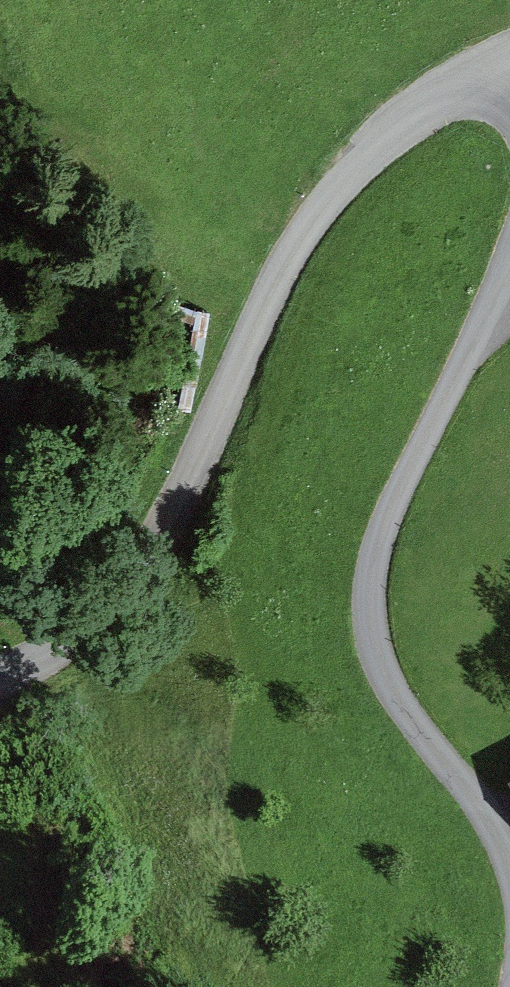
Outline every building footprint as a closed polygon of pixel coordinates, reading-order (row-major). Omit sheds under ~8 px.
[(500,770),(509,786),(509,763),(500,770)]
